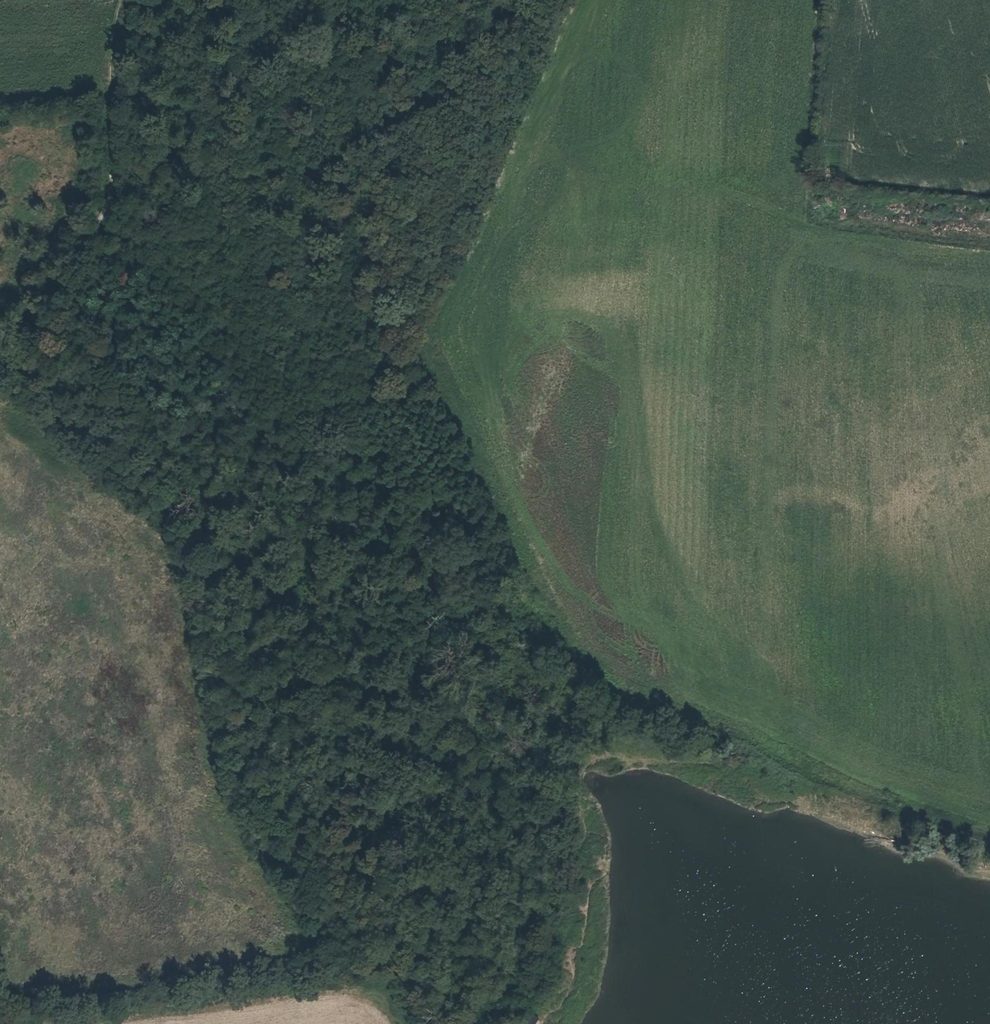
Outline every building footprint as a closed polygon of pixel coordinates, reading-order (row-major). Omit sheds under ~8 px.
[(522,1023),(532,1023),(537,1017),(529,1011),(520,1023),(522,1023)]
